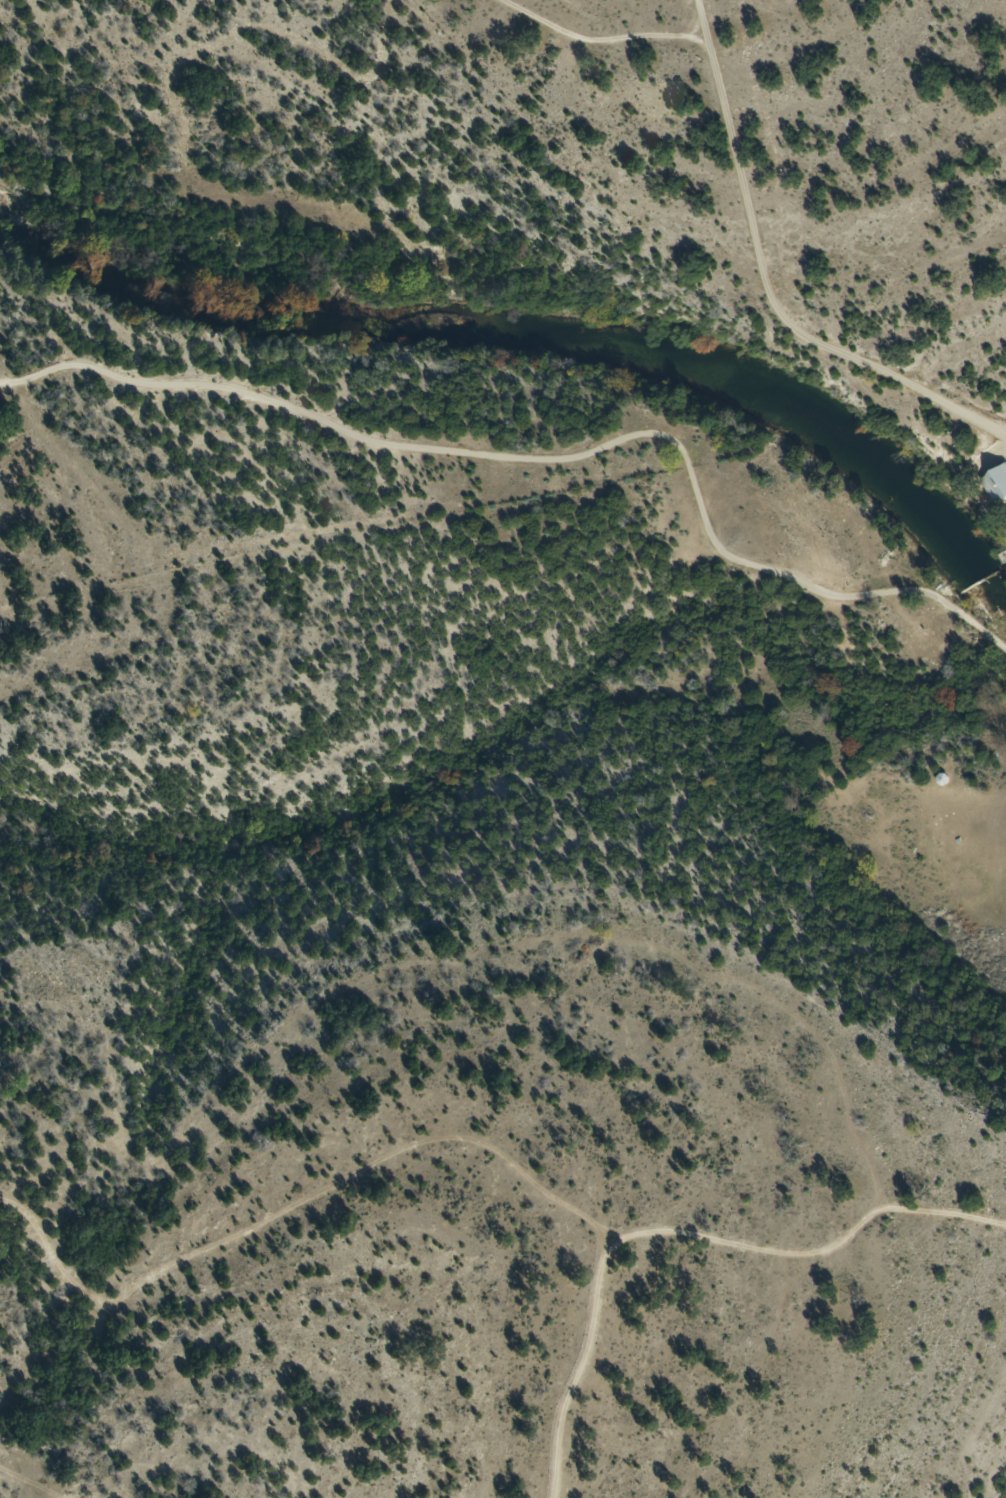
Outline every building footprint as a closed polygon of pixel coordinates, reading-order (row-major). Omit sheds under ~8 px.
[(994,475),(1003,504),(1005,504),(1005,471),(994,475)]
